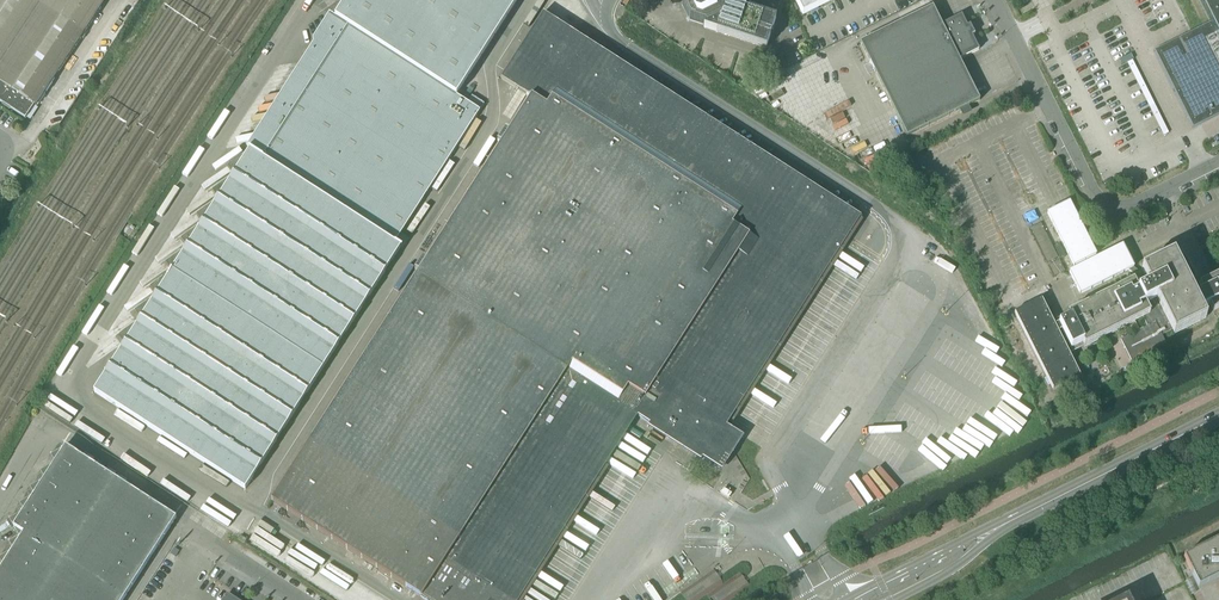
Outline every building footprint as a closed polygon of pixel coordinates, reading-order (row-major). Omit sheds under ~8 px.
[(25,119),(34,106),(36,107),(61,68),(69,56),(86,30),(106,0),(0,0),(0,103),(25,119)] [(334,18),(329,14),(312,40),(313,44),(246,148),(248,149),(248,150),(249,151),(227,167),(233,175),(211,190),(218,199),(196,214),(202,224),(180,239),(187,248),(165,263),(171,272),(150,287),(156,296),(134,311),(140,320),(119,335),(125,344),(94,392),(244,490),(399,250),(400,251),(407,240),(399,235),(483,105),(470,97),(466,103),(455,97),(518,0),(346,0),(334,18)] [(564,4),(558,0),(554,0),(544,15),(542,14),(500,79),(531,99),(272,502),(424,599),(516,599),(604,464),(637,485),(662,446),(629,425),(635,415),(718,469),(740,436),(723,425),(857,217),(553,21),(557,15),(564,4)] [(682,6),(689,22),(705,27),(704,29),(765,50),(775,21),(726,4),(724,0),(683,0),(682,6)] [(802,16),(829,2),(828,0),(794,0),(802,16)] [(1210,23),(1191,33),(1154,50),(1192,128),(1200,124),(1218,114),(1218,0),(1199,0),(1210,23)] [(961,16),(941,26),(931,7),(860,44),(907,138),(979,101),(958,61),(978,51),(971,37),(974,35),(969,26),(966,27),(961,16)] [(1164,137),(1169,134),(1129,55),(1119,60),(1122,66),(1127,63),(1164,137)] [(1049,211),(1046,213),(1047,214),(1049,219),(1068,256),(1074,267),(1090,259),(1091,261),(1068,272),(1080,295),(1123,273),(1134,268),(1124,247),(1123,245),(1102,255),(1097,258),(1096,256),(1093,248),(1069,202),(1063,205),(1049,211)] [(1028,225),(1039,219),(1034,211),(1023,216),(1028,225)] [(1054,277),(1066,271),(1041,223),(1030,229),(1054,277)] [(1200,284),(1203,291),(1195,295),(1189,283),(1198,278),(1188,258),(1179,263),(1174,253),(1141,270),(1146,280),(1135,285),(1133,282),(1068,315),(1070,318),(1055,326),(1041,299),(1014,312),(1054,391),(1081,378),(1067,352),(1082,344),(1084,348),(1142,319),(1146,328),(1120,341),(1121,342),(1122,342),(1132,363),(1131,363),(1132,364),(1167,346),(1166,345),(1165,346),(1160,337),(1172,331),(1174,335),(1206,319),(1201,309),(1209,305),(1212,312),(1218,308),(1218,274),(1200,284)] [(176,518),(65,447),(51,456),(55,463),(40,472),(44,479),(30,488),(34,495),(34,496),(20,504),(24,511),(9,520),(13,527),(23,534),(9,543),(13,550),(0,558),(0,561),(3,566),(2,567),(0,568),(0,599),(123,599),(176,518)] [(1184,557),(1198,587),(1218,576),(1218,539),(1184,557)] [(723,584),(713,569),(680,592),(683,597),(685,599),(700,599),(707,595),(710,599),(731,599),(749,588),(739,573),(723,584)]
